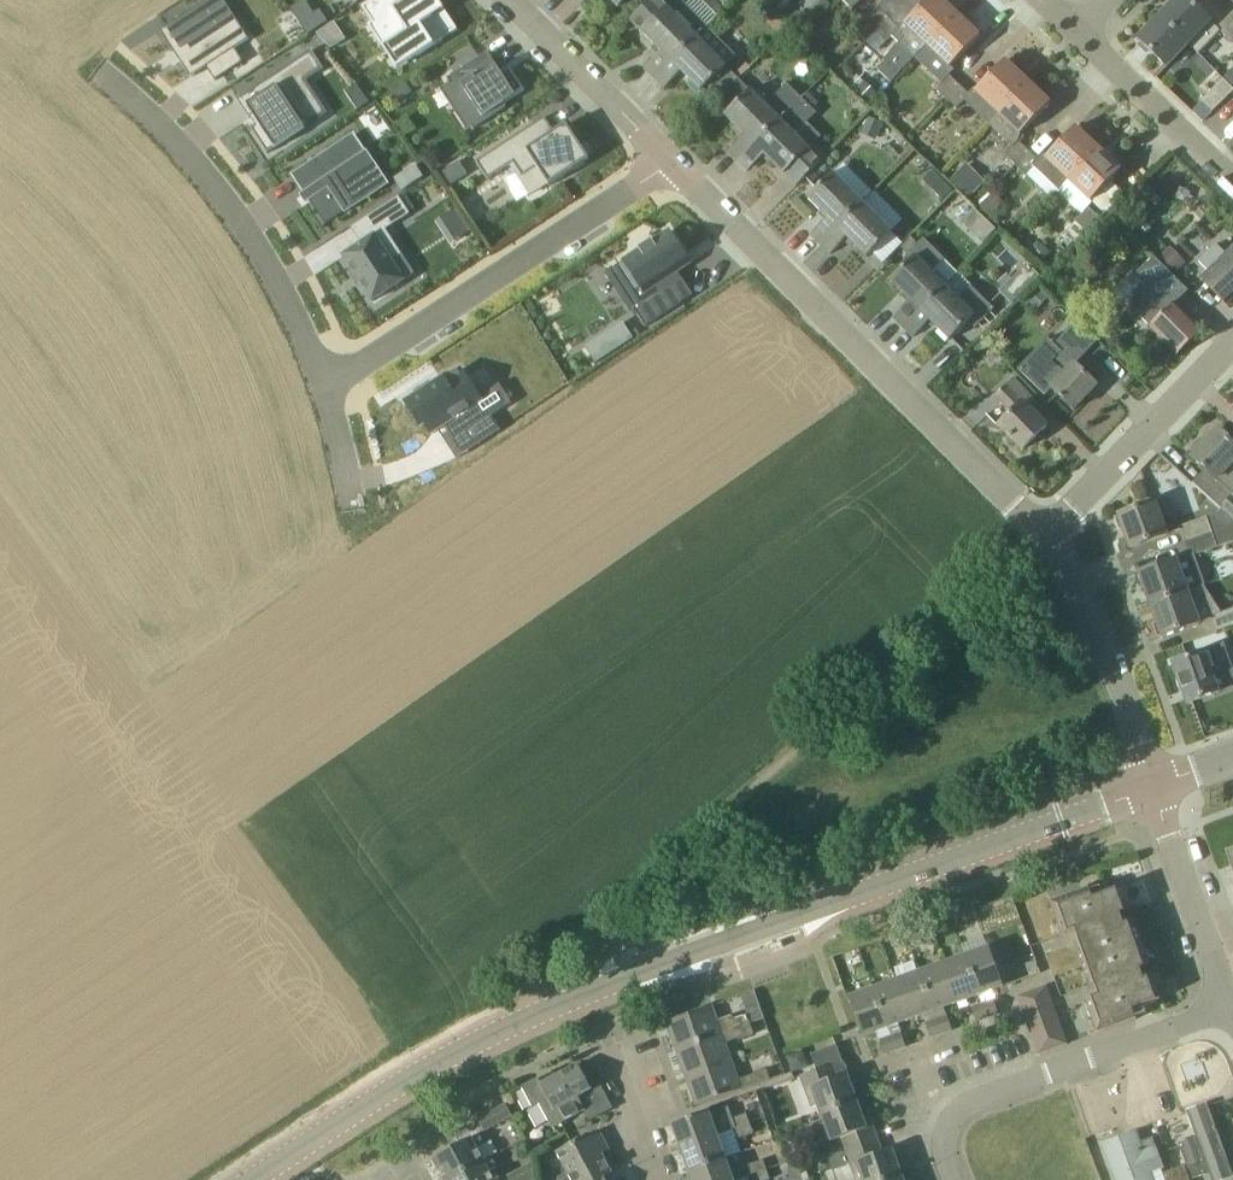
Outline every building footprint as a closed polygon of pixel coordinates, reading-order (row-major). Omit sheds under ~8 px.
[(365,4),(377,17),(373,20),(392,42),(405,34),(419,50),(426,46),(427,48),(468,21),(452,0),(371,0),(365,4)] [(618,9),(627,0),(610,0),(618,9)] [(667,7),(660,0),(651,0),(630,20),(642,32),(643,33),(662,52),(645,69),(655,78),(707,26),(682,0),(674,0),(667,7)] [(852,10),(862,0),(841,0),(852,10)] [(957,15),(942,0),(929,0),(900,30),(888,19),(875,33),(886,43),(892,37),(901,47),(878,70),(891,83),(926,47),(926,48),(957,15)] [(1200,11),(1189,0),(1177,0),(1160,18),(1189,45),(1199,54),(1221,31),(1200,11)] [(228,73),(256,55),(247,41),(262,31),(249,13),(235,22),(221,1),(205,12),(201,5),(173,23),(203,69),(219,60),(228,73)] [(875,33),(888,19),(876,7),(862,21),(875,33)] [(321,9),(314,13),(300,22),(308,35),(329,22),(321,9)] [(810,24),(798,15),(791,24),(803,33),(810,24)] [(964,55),(964,54),(980,37),(957,15),(926,48),(950,70),(964,55)] [(1227,17),(1217,27),(1232,42),(1232,23),(1227,17)] [(1167,67),(1189,45),(1160,18),(1139,39),(1167,67)] [(332,50),(346,40),(335,22),(316,34),(332,50)] [(701,92),(736,57),(707,28),(708,27),(707,26),(655,78),(665,89),(681,72),(701,92)] [(514,79),(501,59),(492,65),(476,40),(436,67),(453,94),(459,91),(472,111),(495,96),(492,92),(514,79)] [(257,124),(274,150),(321,119),(313,107),(327,96),(313,76),(331,64),(318,46),(243,96),(255,114),(257,112),(262,120),(257,124)] [(1005,61),(975,92),(998,114),(1028,82),(1005,61)] [(854,80),(854,79),(853,71),(848,67),(839,76),(849,85),(854,80)] [(945,99),(958,85),(947,75),(934,89),(945,99)] [(1202,101),(1213,112),(1232,92),(1232,88),(1224,80),(1202,101)] [(878,94),(865,82),(856,91),(869,104),(878,94)] [(1018,135),(1020,136),(1050,104),(1028,82),(998,114),(987,125),(1011,147),(1004,155),(1006,157),(1000,165),(1008,172),(1014,165),(1014,166),(1028,152),(1018,142),(1018,135)] [(411,92),(406,84),(393,92),(398,100),(411,92)] [(738,162),(801,99),(787,85),(767,106),(750,90),(725,116),(745,135),(728,152),(738,162)] [(969,95),(958,85),(945,99),(956,110),(963,102),(969,96),(969,95)] [(784,175),(801,158),(821,138),(806,124),(816,114),(801,99),(738,162),(748,172),(764,155),(784,175)] [(875,141),(883,125),(870,118),(862,135),(875,141)] [(535,170),(547,188),(587,161),(562,127),(550,136),(541,123),(473,169),(483,185),(509,167),(518,182),(532,172),(535,170)] [(1067,182),(1098,149),(1076,127),(1046,159),(1043,156),(1038,161),(1028,152),(1014,166),(1026,177),(1033,169),(1054,189),(1055,188),(1058,191),(1067,181),(1067,182)] [(353,133),(291,178),(326,225),(387,180),(353,133)] [(1105,189),(1104,188),(1121,170),(1098,149),(1067,182),(1091,204),(1105,189)] [(452,185),(469,174),(460,161),(443,172),(452,185)] [(981,186),(964,168),(951,180),(969,198),(981,186)] [(821,245),(863,203),(833,172),(808,199),(828,218),(811,235),(821,245)] [(953,191),(943,181),(933,191),(943,201),(953,191)] [(994,194),(981,205),(991,216),(1004,205),(994,194)] [(397,199),(350,233),(361,248),(344,260),(375,305),(406,282),(392,265),(402,258),(385,234),(409,216),(397,199)] [(867,258),(892,233),(863,203),(821,245),(830,255),(848,238),(867,258)] [(1088,209),(1075,223),(1087,234),(1100,219),(1088,209)] [(995,230),(986,222),(974,235),(983,244),(995,230)] [(692,262),(672,231),(608,272),(643,324),(680,301),(671,284),(678,280),(674,272),(692,262)] [(1071,243),(1075,239),(1068,233),(1065,237),(1071,243)] [(923,240),(918,245),(911,238),(900,248),(907,255),(906,256),(911,262),(891,282),(911,301),(894,318),(904,329),(946,286),(932,272),(944,261),(923,240)] [(1096,255),(1084,242),(1070,256),(1081,268),(1096,255)] [(1232,299),(1232,248),(1226,255),(1216,245),(1198,263),(1208,272),(1201,279),(1227,305),(1232,299)] [(1158,259),(1174,276),(1186,264),(1170,247),(1158,259)] [(1202,331),(1175,304),(1188,292),(1154,258),(1135,277),(1141,283),(1135,290),(1131,307),(1177,355),(1202,331)] [(1028,264),(1013,278),(1026,291),(1040,276),(1028,264)] [(975,325),(992,308),(958,274),(946,286),(904,329),(913,338),(930,320),(950,340),(970,320),(975,325)] [(1027,300),(1037,310),(1049,298),(1039,288),(1027,300)] [(622,322),(605,333),(615,350),(633,338),(622,322)] [(1044,394),(1050,387),(1074,410),(1097,386),(1075,364),(1089,350),(1069,331),(1055,345),(1047,338),(1018,369),(1044,394)] [(975,347),(988,361),(997,353),(984,339),(975,347)] [(457,371),(404,406),(425,439),(441,428),(451,443),(505,408),(493,389),(475,400),(457,371)] [(1047,426),(1028,407),(1034,400),(1013,379),(996,396),(1012,413),(999,426),(1023,450),(1047,426)] [(1219,430),(1207,443),(1204,440),(1199,440),(1193,447),(1193,452),(1196,455),(1193,458),(1205,470),(1193,483),(1224,511),(1223,512),(1232,521),(1232,443),(1219,430)] [(1131,549),(1167,535),(1156,503),(1119,516),(1131,549)] [(1232,526),(1232,521),(1223,512),(1179,528),(1185,543),(1232,526)] [(1232,542),(1232,526),(1185,543),(1190,558),(1232,542)] [(1189,592),(1189,591),(1177,559),(1139,573),(1151,606),(1189,592)] [(1163,638),(1201,624),(1195,608),(1213,602),(1203,586),(1189,591),(1189,592),(1151,606),(1163,638)] [(1221,614),(1211,618),(1212,620),(1217,632),(1232,627),(1232,610),(1221,614)] [(1187,704),(1232,688),(1232,671),(1224,645),(1172,663),(1187,704)] [(1098,1033),(1136,1019),(1133,1010),(1161,1000),(1152,977),(1145,980),(1141,970),(1151,966),(1135,921),(1125,925),(1121,916),(1129,912),(1120,889),(1093,899),(1090,889),(1051,903),(1063,936),(1076,931),(1079,941),(1076,942),(1092,988),(1096,986),(1099,996),(1086,1001),(1098,1033)] [(981,995),(1004,987),(990,948),(967,956),(981,995)] [(957,1003),(981,995),(967,956),(943,964),(957,1003)] [(934,1012),(957,1003),(943,964),(920,973),(934,1012)] [(910,1020),(934,1012),(920,973),(897,981),(910,1020)] [(887,1028),(910,1020),(897,981),(873,989),(887,1028)] [(1039,1055),(1067,1044),(1046,987),(1018,997),(1039,1055)] [(864,1037),(887,1028),(873,989),(850,998),(864,1037)] [(988,1018),(999,1014),(994,1000),(983,1004),(988,1018)] [(977,1022),(988,1018),(983,1004),(972,1008),(977,1022)] [(733,1017),(718,1022),(712,1007),(666,1022),(676,1051),(722,1035),(738,1029),(750,1025),(747,1016),(734,1020),(733,1017)] [(752,1024),(765,1020),(760,1007),(752,1010),(749,1017),(752,1024)] [(942,1034),(953,1030),(948,1017),(937,1021),(942,1034)] [(931,1038),(942,1034),(937,1021),(926,1024),(931,1038)] [(752,1029),(750,1025),(738,1029),(741,1039),(754,1034),(752,1029)] [(896,1051),(906,1047),(902,1033),(891,1037),(896,1051)] [(733,1062),(726,1045),(722,1035),(676,1051),(686,1079),(733,1062)] [(885,1055),(896,1051),(891,1037),(880,1041),(885,1055)] [(820,1115),(857,1102),(847,1074),(845,1075),(841,1063),(843,1062),(837,1045),(811,1054),(818,1072),(800,1078),(811,1109),(817,1107),(820,1115)] [(809,1067),(803,1051),(787,1057),(793,1073),(809,1067)] [(695,1107),(744,1090),(733,1062),(686,1079),(695,1107)] [(579,1097),(592,1090),(579,1064),(542,1084),(526,1093),(532,1107),(539,1104),(552,1128),(586,1110),(579,1097)] [(770,1080),(769,1077),(767,1071),(753,1076),(757,1085),(770,1080)] [(828,1158),(878,1140),(873,1126),(867,1128),(857,1102),(820,1115),(823,1124),(817,1126),(828,1158)] [(1232,1178),(1232,1132),(1228,1118),(1215,1123),(1208,1104),(1186,1113),(1211,1179),(1229,1179),(1232,1178)] [(483,1131),(511,1117),(505,1105),(477,1120),(483,1131)] [(736,1129),(733,1120),(728,1108),(711,1114),(710,1111),(672,1125),(681,1148),(718,1135),(719,1135),(736,1129)] [(737,1130),(751,1125),(748,1116),(734,1121),(737,1130)] [(741,1140),(754,1135),(751,1125),(737,1130),(741,1140)] [(607,1145),(599,1130),(556,1153),(566,1173),(560,1178),(559,1179),(596,1179),(612,1172),(603,1156),(610,1152),(607,1145)] [(1151,1175),(1163,1171),(1155,1148),(1145,1151),(1138,1132),(1094,1148),(1105,1179),(1153,1179),(1151,1175)] [(479,1133),(460,1143),(460,1144),(433,1159),(445,1179),(447,1179),(484,1160),(478,1149),(486,1145),(479,1133)] [(727,1158),(719,1135),(718,1135),(681,1148),(689,1171),(727,1158)] [(878,1140),(828,1158),(833,1171),(849,1165),(855,1179),(891,1179),(902,1176),(893,1149),(883,1153),(878,1140)] [(484,1160),(447,1179),(495,1179),(491,1172),(497,1169),(491,1157),(484,1161),(484,1160)] [(727,1158),(689,1171),(692,1179),(735,1179),(727,1158)] [(752,1176),(767,1171),(763,1161),(749,1166),(752,1176)] [(536,1176),(533,1163),(508,1177),(509,1179),(529,1179),(536,1176)] [(1173,1170),(1177,1179),(1190,1179),(1185,1166),(1173,1170)] [(1163,1179),(1177,1179),(1173,1170),(1164,1174),(1161,1175),(1163,1179)] [(770,1179),(767,1171),(752,1176),(754,1179),(770,1179)] [(605,1177),(612,1173),(612,1172),(596,1179),(607,1179),(605,1177)]
